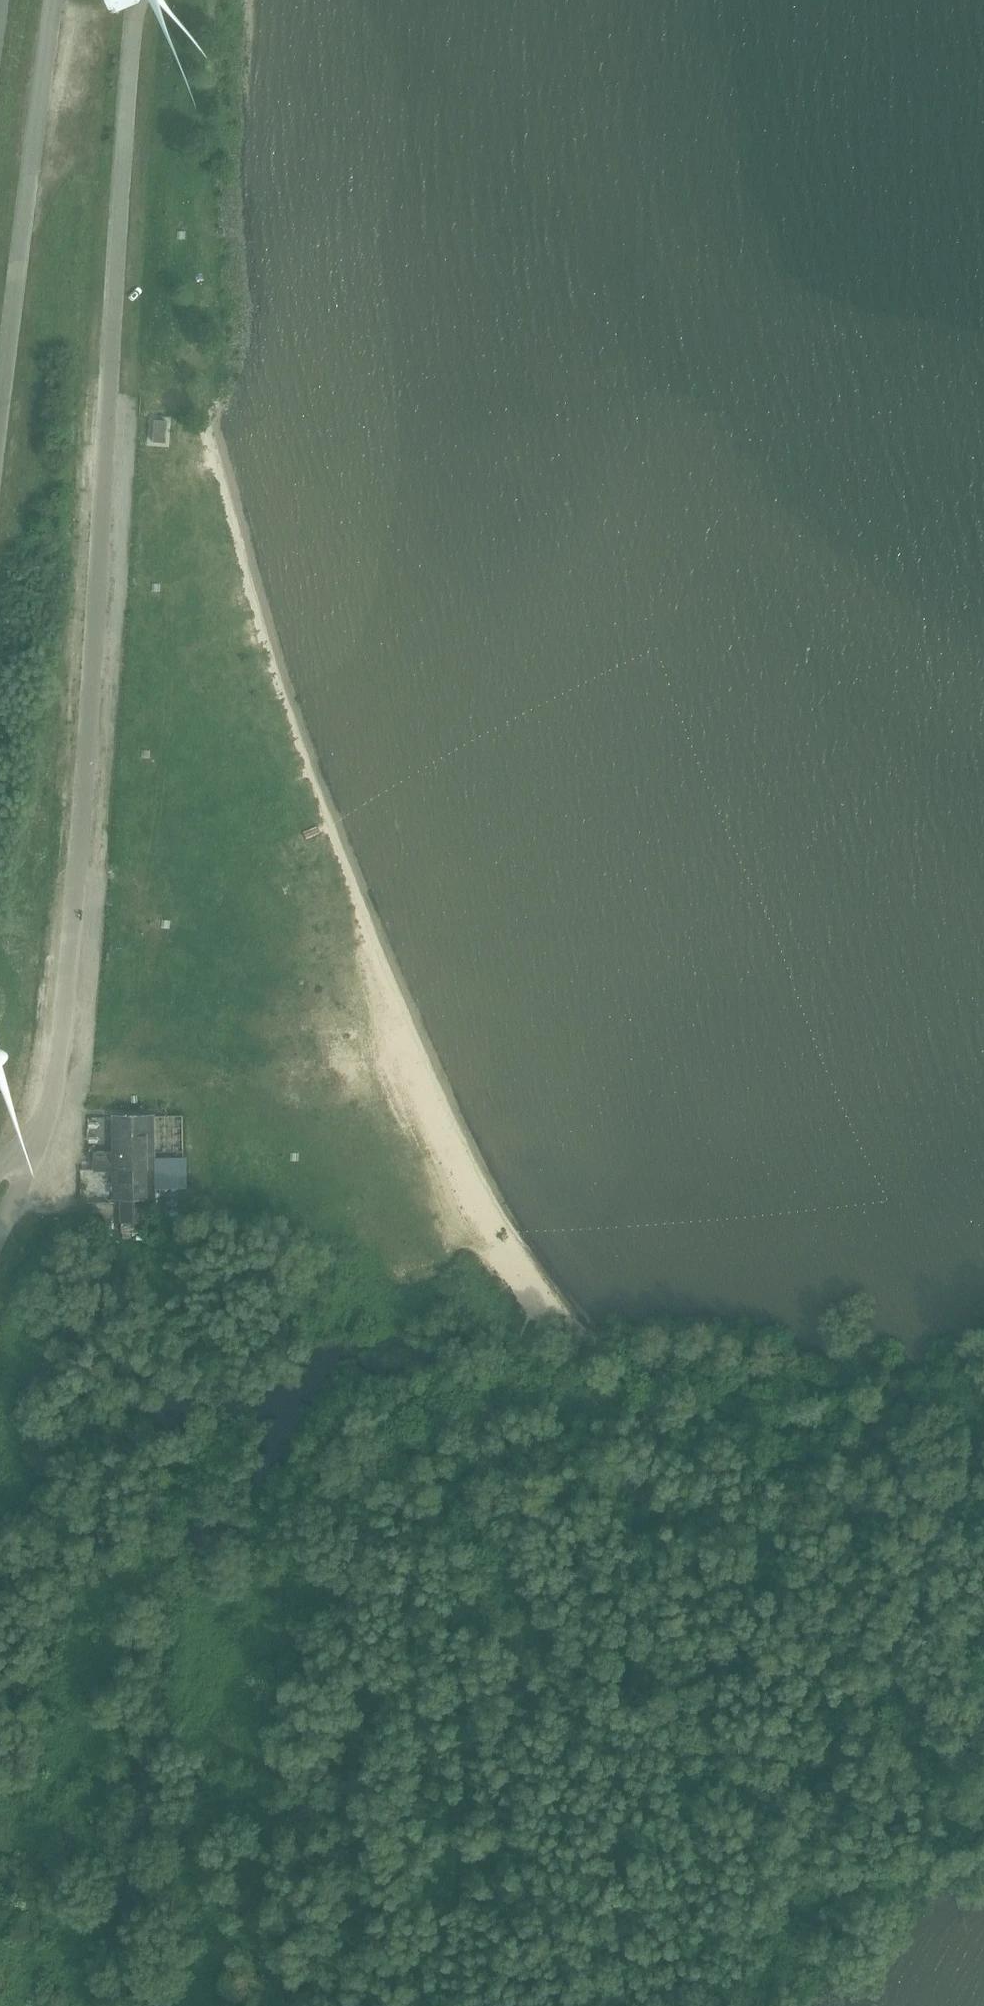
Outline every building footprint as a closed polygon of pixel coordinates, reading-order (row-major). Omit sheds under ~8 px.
[(154,421),(152,442),(165,443),(167,422),(154,421)] [(115,1151),(93,1152),(93,1168),(106,1168),(106,1171),(115,1171),(115,1197),(122,1197),(122,1221),(156,1220),(154,1116),(114,1116),(115,1151)]
